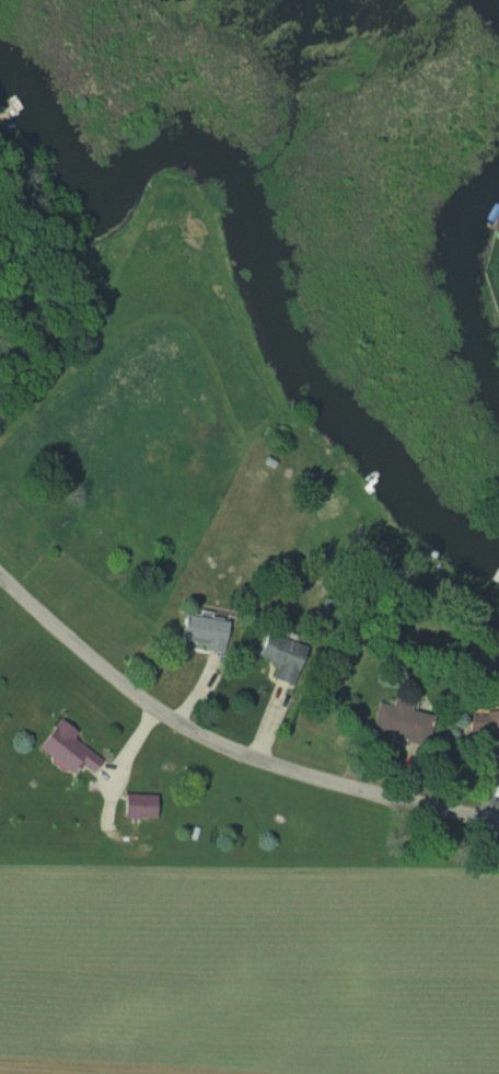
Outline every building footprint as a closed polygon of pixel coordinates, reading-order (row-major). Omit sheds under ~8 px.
[(178,641),(203,645),(202,651),(222,654),(227,621),(182,613),(178,641)] [(302,645),(260,635),(255,659),(275,663),(272,680),(292,685),(302,645)] [(431,714),(409,711),(410,704),(376,699),(371,732),(427,740),(431,714)] [(498,735),(498,714),(467,714),(467,735),(498,735)] [(33,747),(68,774),(76,764),(88,773),(99,759),(53,722),(33,747)] [(489,753),(486,775),(498,777),(498,755),(489,753)] [(120,818),(153,818),(153,794),(120,794),(120,818)]
